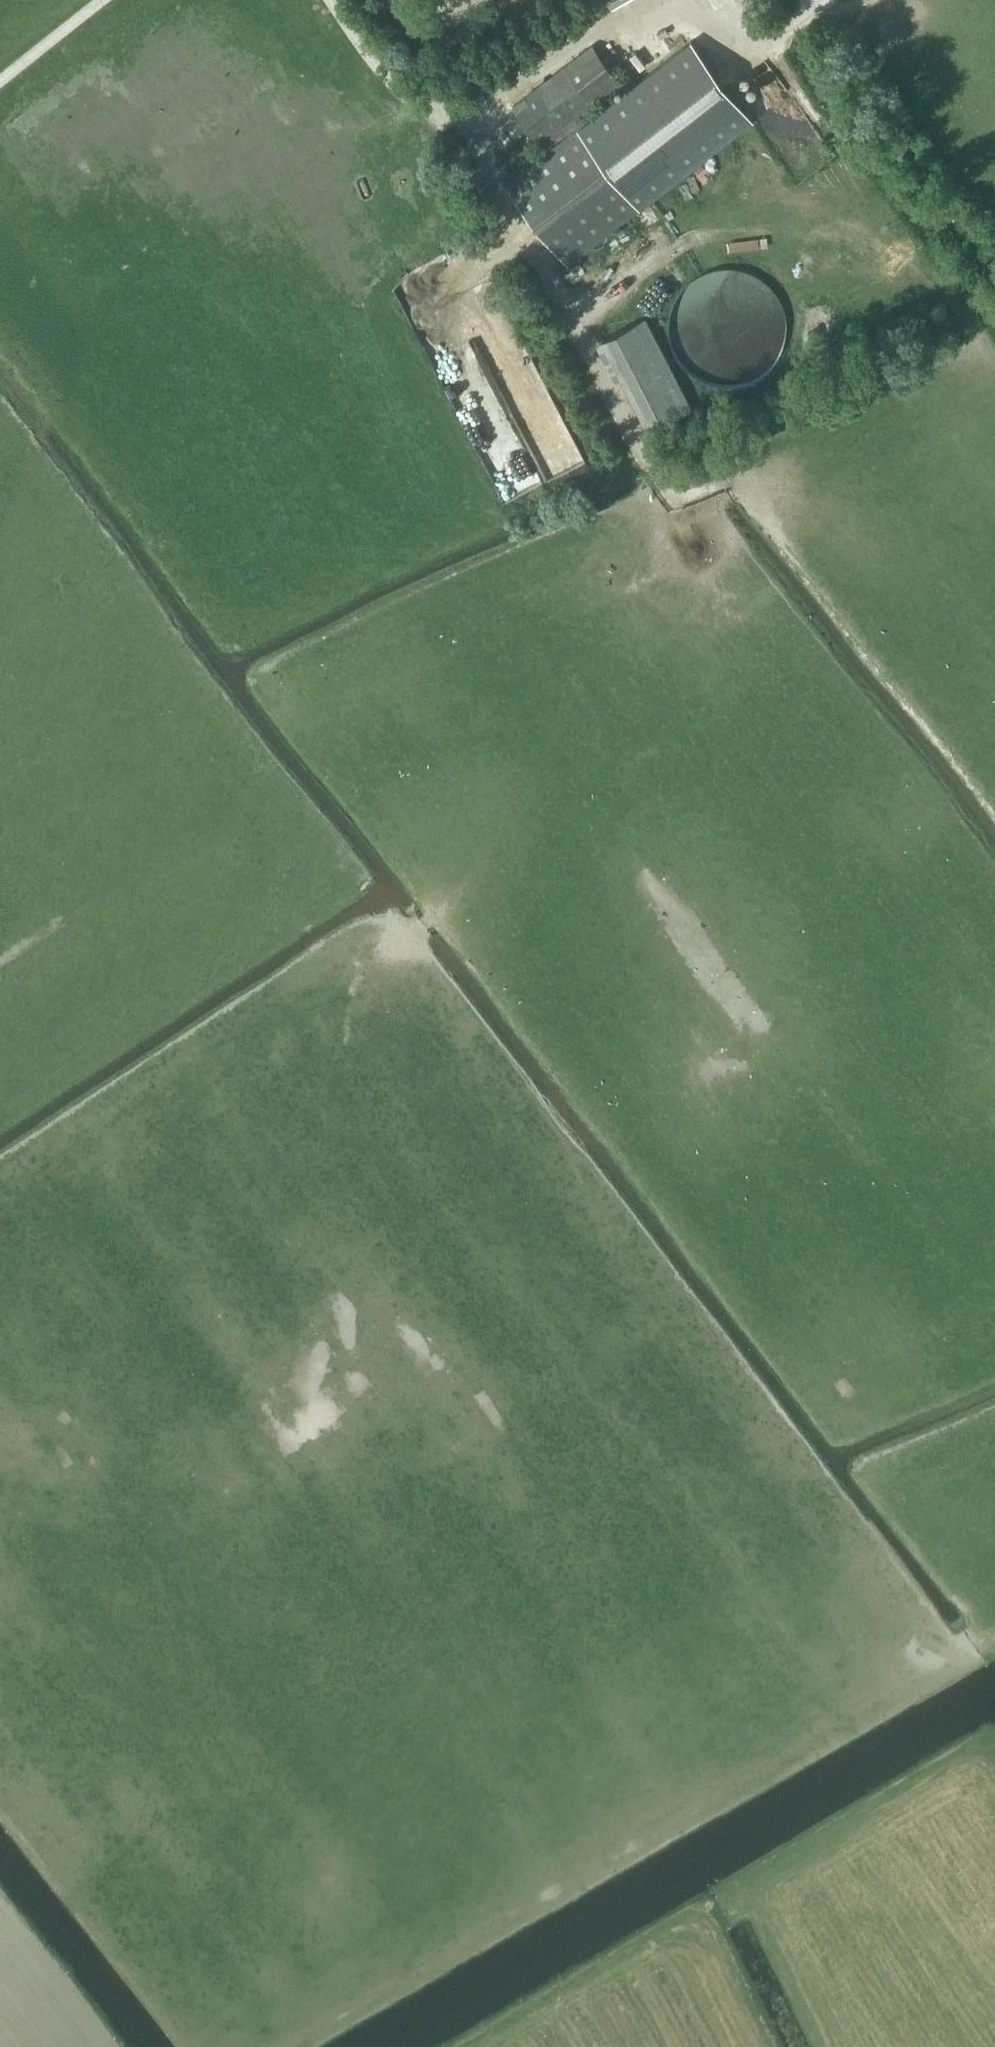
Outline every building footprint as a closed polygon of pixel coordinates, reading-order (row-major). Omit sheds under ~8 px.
[(716,10),(733,0),(710,0),(716,10)] [(581,111),(622,80),(594,44),(514,106),(543,141),(548,148),(569,131),(571,134),(506,184),(569,263),(641,207),(641,206),(753,119),(692,40),(629,89),(588,121),(581,111)] [(698,298),(697,305),(698,312),(698,319),(700,325),(703,332),(706,338),(710,343),(715,348),(720,353),(726,357),(732,360),(738,362),(745,364),(752,364),(759,364),(765,363),(772,361),(778,359),(784,356),(790,352),(795,347),(800,342),(803,336),(807,330),(809,324),(810,317),(811,310),(811,303),(810,296),(808,290),(806,283),(803,277),(799,272),(794,267),(789,262),(783,258),(777,255),(770,253),(764,252),(757,251),(750,251),(743,252),(737,254),(730,256),(724,259),(719,263),(713,268),(709,273),(705,279),(702,285),(700,291),(698,298)] [(692,407),(647,317),(604,339),(649,429),(692,407)] [(578,438),(540,455),(549,477),(588,460),(578,438)] [(501,505),(535,498),(528,465),(522,466),(518,449),(490,455),(501,505)]
